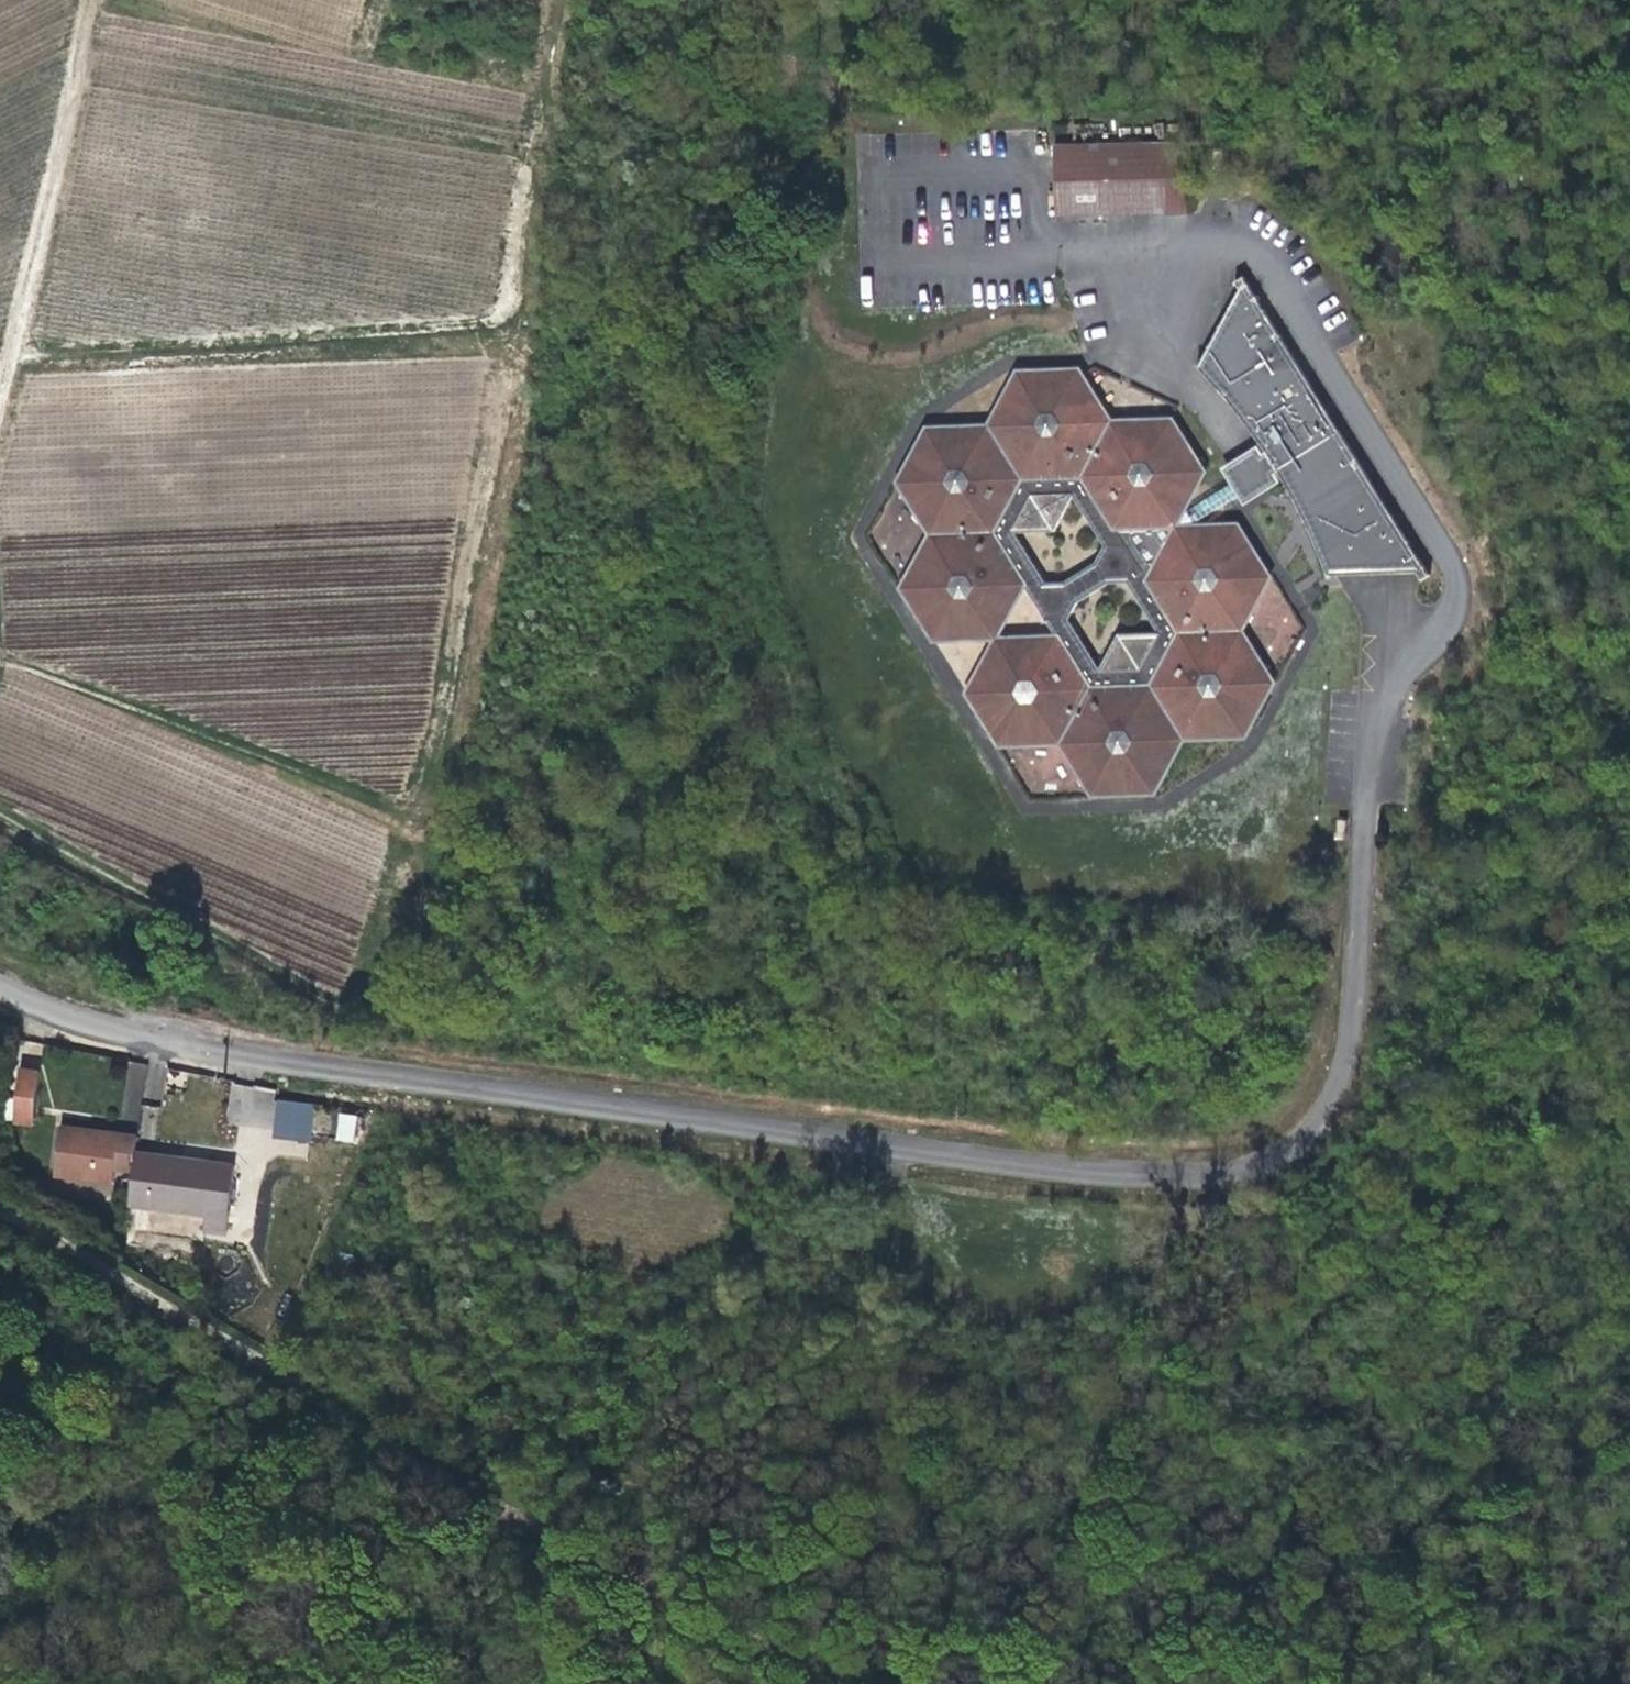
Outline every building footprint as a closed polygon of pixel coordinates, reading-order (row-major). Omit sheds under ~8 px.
[(1170,213),(1168,144),(1052,147),(1053,216),(1170,213)] [(1265,316),(1242,278),(1232,285),(1238,294),(1227,313),(1215,336),(1198,367),(1266,452),(1261,455),(1255,448),(1220,469),(1231,484),(1192,512),(1209,470),(1177,417),(1117,419),(1087,367),(1023,369),(993,422),(930,424),(898,478),(928,530),(897,583),(927,637),(971,640),(979,655),(962,694),(991,746),(1053,744),(1085,797),(1146,796),(1179,741),(1241,740),(1273,684),(1244,634),(1274,581),(1244,528),(1200,524),(1198,520),(1237,494),(1243,504),(1278,483),(1272,473),(1276,471),(1328,576),(1413,575),(1417,582),(1428,577),(1265,316)] [(905,501),(885,510),(903,548),(923,538),(905,501)] [(1127,572),(1115,550),(1108,555),(1111,560),(1046,597),(1055,613),(1127,572)] [(32,1123),(37,1075),(18,1073),(13,1122),(32,1123)] [(312,1105),(276,1101),(271,1137),(307,1142),(312,1105)] [(357,1115),(338,1113),(335,1140),(354,1142),(357,1115)] [(133,1174),(136,1144),(137,1136),(56,1126),(49,1178),(112,1186),(114,1171),(133,1174)] [(237,1157),(136,1144),(133,1174),(129,1207),(204,1216),(202,1233),(227,1236),(237,1157)]
